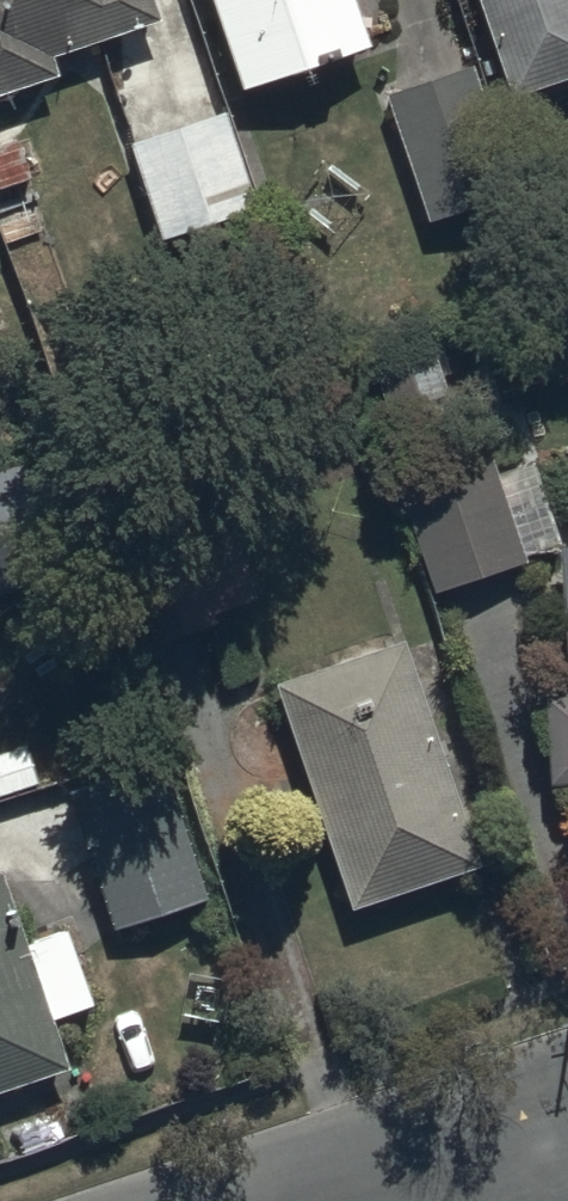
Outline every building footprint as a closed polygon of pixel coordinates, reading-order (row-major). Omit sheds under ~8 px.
[(62,68),(55,48),(165,11),(161,0),(0,0),(0,89),(62,68)] [(245,81),(376,37),(363,0),(218,0),(245,81)] [(514,93),(567,74),(567,0),(482,0),(514,93)] [(483,55),(386,85),(427,214),(524,183),(483,55)] [(128,146),(163,243),(256,211),(221,113),(128,146)] [(428,305),(364,323),(388,406),(452,388),(428,305)] [(483,420),(386,455),(434,590),(531,555),(529,549),(557,539),(528,456),(499,466),(483,420)] [(412,656),(281,699),(357,927),(488,884),(412,656)] [(17,689),(0,674),(0,708),(17,689)] [(547,686),(552,777),(567,776),(567,685),(547,686)] [(169,753),(68,780),(114,926),(214,894),(169,753)] [(0,864),(0,1088),(74,1065),(57,1011),(97,999),(72,921),(29,935),(6,862),(0,864)]
